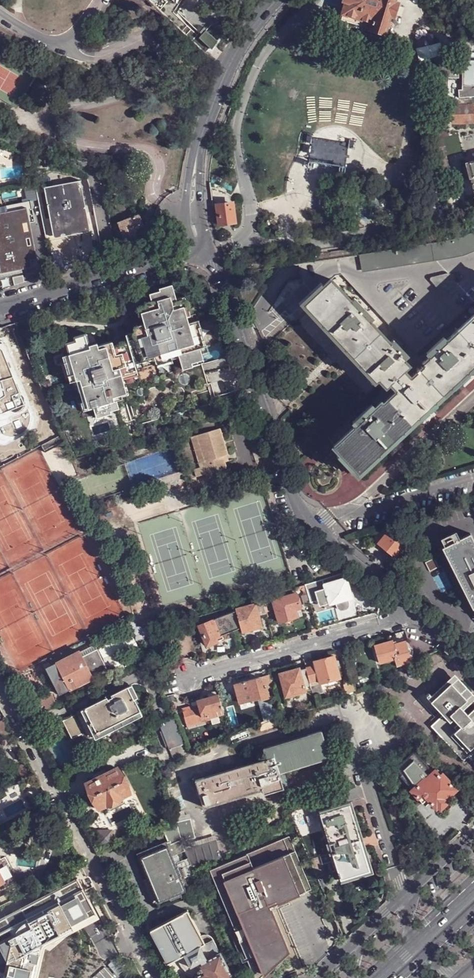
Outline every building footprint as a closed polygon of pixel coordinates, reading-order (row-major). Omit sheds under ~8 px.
[(382,37),(385,34),(386,35),(391,17),(393,17),(395,11),(397,4),(395,4),(396,0),(344,0),(344,2),(347,3),(341,21),(347,23),(351,24),(362,27),(366,29),(374,31),(375,34),(382,37)] [(169,14),(180,26),(184,30),(190,24),(175,8),(169,14)] [(219,41),(207,30),(200,37),(213,49),(219,41)] [(461,61),(462,90),(458,90),(459,98),(473,97),(473,60),(461,61)] [(434,91),(434,97),(447,97),(448,77),(459,77),(459,65),(448,65),(448,61),(437,61),(437,72),(439,72),(438,88),(434,88),(434,91)] [(453,115),(454,124),(473,123),(473,105),(453,106),(453,115)] [(466,163),(466,165),(464,165),(464,166),(463,167),(466,176),(467,176),(468,178),(470,177),(470,178),(471,178),(473,184),(472,184),(473,191),(473,161),(466,163)] [(42,183),(52,233),(88,226),(78,176),(42,183)] [(211,191),(213,205),(216,204),(220,204),(219,190),(211,191)] [(29,221),(25,201),(0,206),(0,276),(21,272),(21,269),(31,267),(22,223),(29,221)] [(219,224),(219,226),(228,225),(238,224),(238,221),(236,212),(235,201),(220,204),(216,204),(217,206),(219,206),(232,204),(235,222),(221,224),(219,224)] [(219,206),(220,220),(221,224),(235,222),(232,204),(219,206)] [(139,214),(119,221),(127,241),(137,238),(134,230),(136,228),(143,225),(139,214)] [(29,221),(22,223),(31,267),(38,265),(29,221)] [(118,244),(127,241),(119,221),(111,224),(111,226),(112,230),(113,234),(114,234),(118,244)] [(361,254),(363,271),(449,258),(462,255),(473,251),(473,232),(462,238),(361,254)] [(296,319),(305,310),(308,308),(318,299),(315,295),(324,286),(331,280),(332,281),(336,276),(342,275),(412,350),(416,356),(418,354),(473,302),(473,251),(462,255),(449,258),(363,271),(361,254),(302,264),(304,279),(297,281),(291,283),(287,288),(278,299),(296,319)] [(385,386),(386,387),(390,384),(405,370),(410,365),(405,359),(400,354),(395,348),(390,343),(370,321),(365,316),(356,307),(351,301),(332,281),(331,280),(324,286),(315,295),(318,299),(308,308),(376,382),(378,379),(385,386)] [(92,348),(91,345),(87,333),(75,336),(76,340),(67,343),(70,354),(64,355),(72,382),(78,380),(81,379),(90,408),(95,407),(98,417),(112,413),(112,411),(120,408),(118,400),(124,399),(123,394),(120,385),(125,383),(126,381),(124,380),(124,379),(123,375),(138,370),(137,364),(144,362),(156,358),(158,363),(159,366),(174,362),(174,359),(173,356),(180,354),(180,357),(184,369),(194,366),(194,363),(202,361),(204,360),(205,361),(202,348),(194,322),(191,323),(189,317),(192,316),(189,303),(185,304),(183,301),(179,302),(178,300),(174,285),(161,288),(161,291),(151,294),(153,301),(147,303),(148,306),(150,311),(143,312),(146,323),(140,325),(138,325),(135,332),(131,333),(131,332),(130,334),(128,334),(130,341),(115,346),(114,341),(99,346),(92,348)] [(355,299),(351,301),(356,307),(359,304),(355,299)] [(308,308),(305,310),(350,359),(373,384),(376,382),(308,308)] [(365,316),(370,321),(373,318),(368,313),(365,316)] [(448,340),(442,346),(438,342),(433,347),(436,351),(431,356),(423,363),(425,366),(421,369),(443,393),(459,379),(468,371),(473,365),(473,316),(448,340)] [(194,322),(202,348),(207,347),(200,320),(194,322)] [(444,337),(438,342),(442,346),(448,340),(444,337)] [(427,353),(431,356),(436,351),(433,347),(427,353)] [(412,360),(416,356),(412,350),(407,355),(408,356),(405,359),(410,365),(414,362),(412,360)] [(144,362),(145,367),(158,363),(156,358),(144,362)] [(136,419),(138,425),(202,407),(215,403),(214,401),(209,384),(204,364),(194,366),(184,369),(126,386),(128,393),(130,401),(136,419)] [(340,452),(359,472),(360,471),(387,446),(395,438),(419,416),(427,408),(443,393),(421,369),(419,371),(417,369),(416,371),(417,372),(411,377),(405,370),(390,384),(397,391),(382,404),(381,402),(374,409),(356,425),(334,445),(340,452)] [(140,375),(138,370),(123,375),(124,379),(140,375)] [(443,393),(446,396),(461,382),(459,379),(443,393)] [(427,408),(430,411),(446,396),(443,393),(427,408)] [(216,408),(215,403),(202,407),(203,412),(216,408)] [(356,425),(374,409),(370,406),(353,422),(356,425)] [(395,438),(398,441),(421,419),(419,416),(395,438)] [(202,462),(208,480),(230,474),(227,462),(225,456),(228,455),(230,454),(221,428),(196,436),(204,462),(202,462)] [(67,440),(63,432),(43,443),(47,450),(66,441),(67,440)] [(200,464),(202,462),(204,462),(196,436),(191,437),(192,438),(200,464)] [(389,449),(387,446),(360,471),(359,472),(340,452),(337,455),(358,477),(359,476),(389,449)] [(379,543),(395,556),(407,542),(405,540),(406,538),(402,535),(400,537),(398,534),(401,531),(393,524),(387,526),(391,529),(379,543)] [(442,547),(473,608),(473,542),(470,533),(442,547)] [(425,562),(429,571),(438,567),(434,558),(425,562)] [(323,580),(325,584),(344,578),(343,574),(323,580)] [(340,609),(343,610),(346,609),(349,607),(349,603),(348,599),(351,598),(352,599),(353,599),(346,577),(344,578),(325,584),(323,580),(311,583),(315,594),(326,591),(330,603),(329,604),(329,605),(337,602),(338,607),(340,609)] [(294,595),(293,589),(263,598),(264,605),(274,602),(274,600),(294,595)] [(274,600),(274,602),(280,622),(298,616),(296,609),(302,607),(297,593),(294,595),(274,600)] [(260,616),(267,614),(264,605),(263,598),(256,600),(257,603),(260,616)] [(241,628),(243,633),(264,627),(260,616),(257,603),(237,609),(237,611),(241,628)] [(217,620),(223,635),(241,628),(237,611),(217,620)] [(216,638),(223,635),(217,620),(200,626),(208,646),(218,641),(216,638)] [(397,667),(412,661),(407,642),(395,645),(393,641),(375,646),(380,663),(395,658),(397,667)] [(86,648),(80,651),(81,653),(93,677),(108,670),(95,644),(92,645),(86,648)] [(81,653),(80,651),(79,650),(58,662),(71,689),(93,677),(81,653)] [(312,689),(314,696),(323,693),(321,683),(340,678),(334,656),(315,661),(305,665),(306,669),(311,685),(312,689)] [(71,689),(58,662),(47,668),(61,694),(71,689)] [(288,696),(290,698),(294,696),(296,694),(306,691),(305,687),(311,685),(306,669),(300,671),(300,670),(292,672),(291,671),(280,674),(286,697),(288,696)] [(473,751),(473,693),(473,694),(455,674),(431,695),(429,693),(426,695),(444,714),(431,726),(463,761),(473,751)] [(235,684),(240,703),(261,697),(261,700),(270,698),(267,689),(273,688),(269,675),(256,678),(252,679),(235,684)] [(357,691),(354,680),(345,683),(343,684),(343,686),(346,695),(357,691)] [(366,687),(370,692),(377,689),(375,684),(366,687)] [(82,734),(87,743),(143,715),(135,699),(138,697),(132,685),(128,686),(82,710),(77,712),(77,714),(63,720),(73,738),(82,734)] [(30,703),(36,714),(57,703),(52,693),(30,703)] [(182,709),(187,727),(205,722),(204,718),(225,712),(220,695),(199,701),(200,705),(192,708),(192,707),(182,709)] [(174,715),(160,723),(161,726),(170,748),(185,743),(174,715)] [(276,718),(260,723),(263,730),(277,725),(276,718)] [(3,737),(11,733),(3,719),(0,721),(0,731),(3,737)] [(196,780),(205,807),(263,789),(265,794),(284,788),(280,773),(285,771),(330,757),(330,756),(322,731),(315,733),(265,749),(267,759),(196,780)] [(189,753),(185,743),(170,748),(175,762),(184,755),(189,753)] [(437,808),(438,809),(440,808),(447,802),(447,800),(446,799),(456,790),(442,775),(440,777),(435,771),(434,773),(414,751),(396,768),(390,762),(383,768),(393,783),(400,777),(412,791),(411,791),(417,798),(422,804),(427,799),(436,809),(437,808)] [(26,763),(18,767),(23,778),(31,774),(26,763)] [(129,792),(117,766),(87,782),(100,807),(107,803),(110,808),(124,801),(121,796),(129,792)] [(289,787),(285,771),(280,773),(284,788),(289,787)] [(335,796),(320,801),(322,810),(338,805),(335,796)] [(306,853),(310,860),(320,856),(326,855),(321,839),(324,838),(317,814),(320,814),(320,813),(319,811),(322,810),(320,801),(319,799),(319,798),(288,812),(293,823),(297,832),(306,853)] [(369,871),(370,874),(373,873),(351,801),(348,802),(349,804),(369,871)] [(337,869),(340,880),(360,874),(360,877),(370,874),(369,871),(349,804),(348,802),(338,805),(322,810),(319,811),(320,813),(320,814),(327,837),(332,853),(334,860),(337,869)] [(332,861),(334,870),(337,869),(334,860),(332,853),(327,837),(320,814),(317,814),(324,838),(329,853),(332,861)] [(149,881),(158,900),(169,895),(169,897),(180,893),(179,892),(188,889),(183,878),(195,872),(193,868),(189,859),(185,849),(183,845),(181,839),(177,824),(162,830),(167,840),(165,841),(138,853),(139,857),(138,858),(139,858),(142,864),(141,864),(141,865),(142,864),(145,871),(144,871),(144,872),(145,871),(148,878),(147,878),(147,879),(149,878),(150,880),(149,881)] [(209,870),(255,977),(260,977),(289,951),(270,906),(311,889),(289,836),(246,854),(209,870)] [(193,868),(221,856),(217,840),(185,849),(189,859),(193,868)] [(320,856),(310,860),(314,870),(315,874),(325,871),(323,864),(320,856)] [(183,878),(188,889),(200,883),(195,872),(183,878)] [(340,880),(341,883),(360,877),(360,874),(340,880)] [(45,938),(47,940),(98,913),(79,877),(20,908),(45,938)] [(144,882),(154,904),(158,900),(149,881),(144,882)] [(154,904),(169,897),(169,895),(158,900),(154,904)] [(38,964),(40,953),(35,952),(36,946),(47,940),(45,938),(20,908),(0,919),(0,952),(2,951),(7,961),(12,970),(0,970),(0,977),(35,977),(38,964)] [(220,952),(207,959),(200,946),(205,943),(201,935),(188,910),(151,930),(168,963),(179,958),(183,964),(187,969),(192,972),(195,973),(199,971),(199,973),(196,975),(195,977),(235,977),(220,952)] [(200,946),(207,959),(220,952),(219,949),(215,941),(212,937),(209,935),(206,934),(203,935),(201,935),(205,943),(200,946)] [(12,970),(7,961),(0,965),(0,970),(12,970)] [(38,964),(35,977),(42,977),(44,966),(38,964)]
